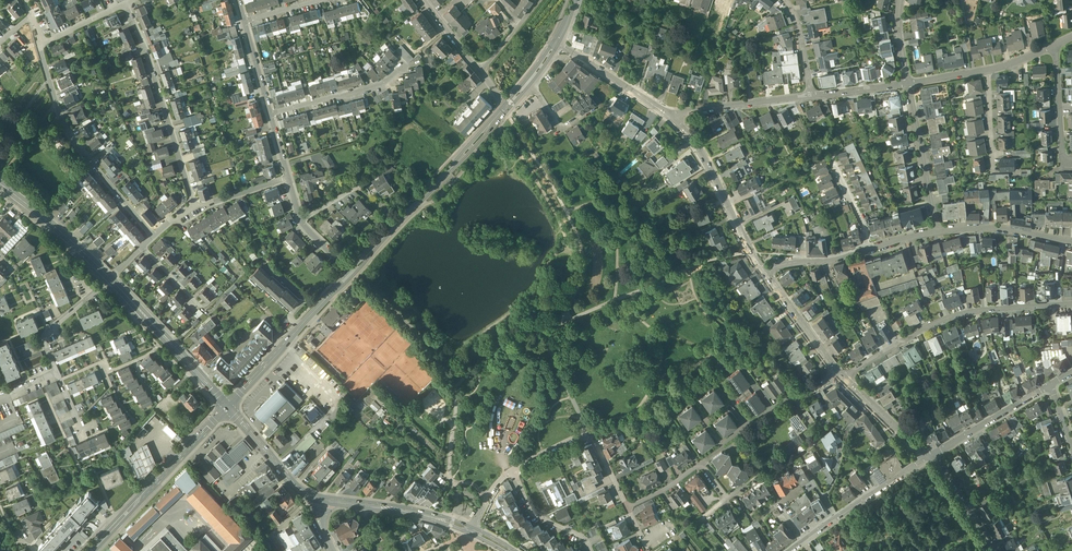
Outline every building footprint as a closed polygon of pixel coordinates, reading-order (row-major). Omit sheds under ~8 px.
[(47,10),(56,5),(54,0),(42,0),(47,10)] [(81,2),(85,11),(89,9),(89,11),(92,10),(91,8),(94,7),(93,4),(95,3),(93,0),(84,0),(81,2)] [(210,2),(212,8),(222,6),(221,2),(221,0),(216,0),(210,2)] [(225,1),(221,2),(222,6),(223,10),(219,12),(220,16),(225,15),(233,12),(229,0),(225,0),(225,1)] [(257,0),(250,2),(252,10),(260,8),(257,0)] [(357,0),(360,11),(361,12),(364,12),(367,16),(370,12),(367,9),(366,8),(361,1),(360,0),(358,0),(357,0)] [(363,0),(362,0),(361,1),(366,8),(367,9),(369,7),(363,0)] [(404,3),(408,9),(415,4),(412,0),(407,0),(404,3)] [(511,0),(504,0),(504,1),(506,4),(513,11),(517,6),(511,0)] [(513,11),(521,17),(532,1),(531,0),(521,0),(517,6),(513,11)] [(694,0),(692,5),(701,8),(701,11),(706,12),(707,8),(710,0),(694,0)] [(770,0),(754,0),(753,2),(750,6),(755,9),(760,3),(768,9),(773,3),(773,2),(770,0)] [(878,6),(887,8),(889,0),(879,0),(878,6)] [(72,1),(69,2),(69,4),(63,7),(64,9),(64,11),(75,5),(75,4),(74,4),(72,1)] [(18,2),(16,3),(12,7),(10,8),(14,13),(14,14),(17,17),(17,18),(24,12),(19,6),(20,5),(18,2)] [(357,2),(350,4),(350,5),(352,13),(356,12),(359,11),(357,2)] [(408,9),(404,3),(400,6),(407,15),(407,14),(410,12),(408,9)] [(495,3),(489,9),(487,11),(490,14),(492,12),(494,15),(501,8),(495,3)] [(773,3),(768,9),(771,11),(777,7),(773,3)] [(47,10),(45,11),(53,28),(63,23),(60,16),(58,14),(62,12),(61,11),(58,4),(56,5),(47,10)] [(144,4),(134,9),(138,16),(146,13),(148,12),(144,4)] [(415,4),(408,9),(410,12),(416,8),(417,7),(415,4)] [(75,5),(64,11),(66,13),(69,19),(79,14),(75,5)] [(350,5),(343,6),(346,14),(352,13),(350,5)] [(454,5),(443,14),(450,22),(461,12),(454,5)] [(343,6),(337,8),(339,16),(346,14),(343,6)] [(337,8),(331,10),(333,18),(339,16),(337,8)] [(416,8),(410,12),(407,14),(410,17),(418,11),(416,8)] [(810,21),(810,24),(827,21),(825,8),(811,10),(811,11),(809,11),(810,14),(804,15),(805,15),(804,15),(805,20),(807,19),(808,21),(810,21)] [(316,9),(309,11),(312,19),(318,18),(316,10),(316,9)] [(880,11),(873,9),(872,12),(875,13),(875,17),(878,16),(881,16),(880,11)] [(324,12),(326,19),(326,20),(333,18),(331,10),(324,12)] [(309,11),(303,13),(305,21),(312,19),(309,11)] [(919,13),(912,14),(913,22),(911,22),(913,31),(915,30),(924,29),(923,24),(924,24),(923,20),(932,19),(931,12),(928,13),(927,11),(925,12),(925,11),(919,12),(919,13)] [(235,22),(233,12),(225,15),(226,19),(227,24),(235,22)] [(421,12),(411,20),(419,31),(429,22),(421,12)] [(461,12),(450,22),(453,25),(457,30),(457,29),(460,32),(461,32),(466,27),(470,23),(461,12)] [(773,15),(771,16),(771,15),(766,16),(768,22),(767,22),(768,23),(771,30),(786,25),(781,12),(773,15)] [(875,13),(872,12),(870,12),(871,18),(869,18),(870,22),(865,23),(867,29),(871,28),(871,26),(873,25),(872,18),(875,17),(875,13)] [(146,13),(138,16),(141,23),(149,19),(146,13)] [(303,13),(297,15),(299,23),(305,21),(303,13)] [(1063,14),(1064,21),(1063,21),(1063,27),(1069,26),(1069,27),(1070,27),(1070,26),(1071,26),(1071,15),(1071,13),(1066,13),(1063,14)] [(593,16),(585,14),(582,25),(597,28),(598,23),(592,21),(593,16)] [(121,23),(117,15),(108,19),(111,26),(117,23),(118,25),(121,23)] [(297,15),(290,17),(292,25),(299,23),(297,15)] [(881,16),(878,16),(875,17),(872,18),(873,25),(879,24),(881,31),(888,30),(887,22),(885,15),(881,16)] [(496,16),(490,19),(488,17),(485,20),(484,19),(479,23),(481,24),(476,28),(480,33),(484,30),(490,37),(492,36),(494,38),(500,33),(495,26),(499,24),(496,16)] [(283,18),(277,20),(279,28),(285,27),(286,26),(283,19),(283,18)] [(149,19),(141,23),(144,29),(148,27),(152,25),(149,19)] [(277,20),(270,22),(272,30),(279,28),(277,20)] [(810,24),(807,25),(809,37),(811,37),(819,35),(818,29),(828,27),(827,21),(810,24)] [(1042,21),(1031,23),(1033,37),(1044,35),(1042,21)] [(270,22),(264,24),(266,32),(272,30),(270,22)] [(429,22),(419,31),(427,40),(437,33),(429,22)] [(264,24),(257,26),(259,34),(266,32),(264,24)] [(257,26),(252,27),(256,42),(261,41),(259,34),(257,26)] [(92,27),(85,30),(88,39),(95,36),(92,27)] [(466,27),(461,32),(464,36),(469,31),(466,27)] [(667,30),(659,27),(655,37),(664,40),(667,30)] [(128,28),(120,32),(124,40),(132,37),(128,28)] [(230,31),(229,31),(231,39),(233,38),(238,37),(236,29),(230,31)] [(924,29),(915,30),(916,39),(918,38),(925,37),(924,29)] [(1021,30),(1014,32),(1014,36),(1006,38),(1009,50),(1025,47),(1022,36),(1021,30)] [(782,33),(780,34),(778,35),(773,36),(775,42),(780,40),(783,47),(785,47),(786,51),(793,50),(792,40),(791,40),(789,32),(787,32),(782,33)] [(604,35),(595,33),(594,36),(592,42),(588,53),(597,56),(598,52),(602,42),(604,35)] [(594,36),(585,34),(583,38),(592,42),(594,36)] [(73,36),(67,39),(68,40),(70,44),(76,41),(73,36)] [(132,37),(124,40),(128,49),(128,50),(129,49),(136,46),(132,37)] [(238,37),(233,38),(234,43),(233,44),(234,48),(242,46),(239,37),(238,37)] [(452,48),(441,37),(432,46),(436,50),(435,51),(439,55),(439,54),(442,57),(447,52),(452,48)] [(999,41),(993,42),(992,37),(984,38),(988,54),(993,53),(994,55),(1002,53),(1001,46),(1000,41),(999,41)] [(592,42),(583,38),(582,42),(580,48),(583,49),(583,51),(588,53),(592,42)] [(984,38),(977,39),(978,45),(971,46),(971,50),(973,59),(982,57),(981,55),(988,54),(984,38)] [(572,45),(580,48),(582,42),(573,39),(572,45)] [(820,42),(814,43),(816,56),(819,55),(826,54),(825,47),(832,46),(831,40),(820,42)] [(150,44),(153,51),(161,48),(158,41),(154,43),(150,44)] [(19,48),(14,42),(7,48),(13,54),(19,48)] [(63,42),(57,45),(56,45),(52,47),(55,55),(66,50),(66,49),(63,43),(63,42)] [(602,42),(598,52),(605,54),(604,57),(603,57),(605,59),(609,54),(611,56),(614,52),(615,51),(612,50),(614,47),(602,42)] [(883,43),(880,44),(880,46),(879,47),(880,50),(894,48),(893,44),(892,45),(891,42),(883,43)] [(648,47),(632,43),(629,53),(644,58),(647,50),(648,47)] [(244,56),(242,46),(234,48),(235,52),(233,53),(234,57),(234,58),(237,58),(243,56),(244,56)] [(393,53),(388,47),(383,51),(385,53),(393,62),(397,57),(393,53)] [(452,48),(447,52),(451,57),(457,51),(453,47),(452,48)] [(956,55),(948,57),(947,53),(943,54),(943,57),(943,58),(945,65),(945,68),(953,67),(955,66),(955,65),(958,65),(958,66),(964,65),(962,52),(961,47),(955,48),(956,55)] [(19,48),(13,54),(16,58),(23,52),(19,48)] [(161,48),(153,51),(155,58),(160,56),(163,54),(161,48)] [(894,48),(880,50),(880,54),(882,54),(882,56),(885,56),(888,55),(894,54),(893,51),(895,51),(894,48)] [(943,57),(943,54),(942,48),(936,49),(939,66),(945,65),(943,58),(943,57)] [(74,51),(63,56),(65,59),(76,55),(74,51)] [(826,54),(819,55),(821,68),(824,68),(831,66),(830,59),(839,57),(838,52),(826,54)] [(124,56),(121,58),(123,60),(126,59),(126,60),(127,61),(129,61),(132,60),(134,59),(133,57),(131,53),(124,56)] [(393,62),(385,53),(380,57),(381,58),(389,67),(394,63),(393,62)] [(794,53),(787,54),(787,60),(781,61),(781,66),(797,64),(797,58),(798,58),(798,53),(794,53)] [(609,54),(605,59),(603,62),(609,67),(609,66),(609,67),(615,59),(611,56),(609,54)] [(931,54),(924,55),(925,62),(915,63),(917,73),(934,70),(931,54)] [(243,56),(237,58),(238,62),(239,65),(245,64),(243,56)] [(778,62),(774,63),(775,71),(771,72),(771,71),(766,71),(768,83),(778,82),(778,83),(783,82),(783,76),(781,66),(781,61),(780,56),(778,57),(778,62)] [(134,59),(132,60),(133,64),(135,69),(144,66),(141,57),(134,59)] [(389,67),(381,58),(376,62),(378,64),(386,72),(390,68),(389,67)] [(65,59),(55,64),(59,72),(63,70),(62,69),(68,67),(65,59)] [(577,69),(580,65),(571,59),(562,68),(571,76),(577,69)] [(729,59),(726,69),(725,68),(724,72),(724,75),(728,75),(732,74),(732,70),(734,65),(731,64),(732,60),(729,59)] [(656,61),(654,60),(654,62),(651,60),(648,69),(645,77),(652,79),(654,72),(665,75),(667,71),(667,70),(665,69),(667,64),(656,61)] [(887,62),(886,62),(885,62),(884,64),(893,71),(895,68),(894,68),(894,66),(896,65),(895,60),(890,61),(887,62)] [(158,65),(161,73),(169,70),(168,66),(170,65),(168,62),(162,64),(158,65)] [(245,64),(239,65),(241,73),(247,71),(245,64)] [(386,72),(378,64),(373,68),(380,76),(382,78),(387,74),(386,72)] [(797,64),(781,66),(783,76),(788,76),(788,73),(792,72),(793,79),(799,78),(801,78),(800,70),(798,70),(797,64)] [(875,65),(873,66),(873,64),(869,65),(872,79),(875,79),(875,77),(878,76),(877,72),(876,69),(875,65)] [(893,71),(884,64),(882,67),(883,69),(883,71),(884,76),(889,75),(889,73),(891,73),(892,73),(893,71)] [(232,67),(224,69),(225,74),(233,72),(234,75),(238,74),(241,73),(239,65),(232,67)] [(580,65),(577,69),(585,75),(588,71),(580,65)] [(872,79),(869,65),(865,66),(866,67),(863,67),(864,71),(865,79),(868,78),(869,80),(872,79)] [(1046,65),(1032,66),(1033,76),(1041,75),(1041,77),(1046,76),(1046,72),(1047,72),(1047,71),(1046,71),(1046,65)] [(144,66),(135,69),(138,78),(147,76),(144,66)] [(373,68),(371,66),(366,70),(376,80),(380,76),(373,68)] [(422,67),(416,68),(416,73),(418,83),(425,82),(423,72),(422,67)] [(175,68),(169,70),(171,77),(178,75),(175,68)] [(571,76),(562,68),(553,78),(561,87),(562,86),(568,80),(571,76)] [(169,70),(161,73),(163,80),(171,77),(169,70)] [(748,71),(748,76),(749,76),(751,86),(757,85),(757,81),(758,80),(756,70),(748,71)] [(849,71),(852,83),(856,82),(856,81),(859,81),(858,77),(857,71),(854,71),(853,70),(849,71)] [(241,73),(238,74),(240,79),(242,78),(243,83),(251,81),(249,71),(247,71),(241,73)] [(480,79),(474,71),(473,72),(469,75),(466,78),(471,83),(473,85),(475,83),(478,86),(482,82),(480,79)] [(585,75),(578,83),(583,87),(588,94),(592,90),(601,80),(588,71),(585,75)] [(852,83),(849,71),(845,71),(846,73),(843,73),(844,80),(845,83),(847,83),(852,83)] [(416,73),(410,74),(411,79),(412,89),(419,88),(418,83),(416,73)] [(818,76),(819,82),(822,82),(823,87),(837,85),(836,79),(835,73),(828,74),(818,76)] [(360,74),(356,76),(358,84),(359,83),(360,83),(362,84),(363,82),(365,82),(360,74)] [(684,78),(673,74),(668,91),(675,93),(675,92),(679,82),(682,83),(683,81),(684,78)] [(699,76),(692,74),(689,83),(696,85),(695,89),(700,91),(705,76),(700,75),(699,76)] [(732,74),(728,75),(730,88),(739,87),(738,74),(732,74)] [(69,75),(58,80),(62,88),(68,85),(72,83),(69,75)] [(722,78),(713,75),(711,81),(716,83),(716,88),(708,89),(709,94),(724,92),(722,78)] [(1003,75),(1002,76),(1000,76),(999,77),(997,77),(997,90),(1002,90),(1002,86),(1008,86),(1007,76),(1008,76),(1007,75),(1003,75)] [(356,76),(350,77),(352,85),(358,84),(356,76)] [(171,77),(163,80),(165,87),(166,87),(170,86),(174,84),(171,77)] [(350,77),(343,79),(345,87),(352,85),(350,77)] [(471,83),(466,78),(458,85),(464,91),(471,83)] [(553,78),(548,82),(556,92),(560,87),(561,87),(553,78)] [(336,79),(329,81),(331,89),(338,87),(336,81),(336,79)] [(343,79),(336,81),(338,87),(339,89),(345,87),(343,79)] [(412,89),(411,79),(404,80),(405,85),(406,95),(413,94),(412,89)] [(980,79),(968,82),(970,94),(976,93),(983,92),(980,79)] [(578,83),(575,80),(572,84),(579,91),(583,87),(578,83)] [(251,81),(243,83),(246,92),(254,90),(251,81)] [(329,81),(322,82),(325,90),(331,89),(329,81)] [(316,84),(318,92),(325,90),(322,82),(316,84)] [(316,84),(309,86),(311,92),(311,94),(318,92),(316,84)] [(405,85),(398,86),(399,92),(400,101),(407,100),(406,95),(405,85)] [(150,86),(141,89),(142,93),(144,98),(153,95),(150,86)] [(938,86),(922,89),(923,93),(921,94),(923,104),(925,104),(933,102),(931,94),(939,92),(938,86)] [(303,88),(296,90),(298,97),(305,96),(305,94),(303,88)] [(1041,88),(1038,89),(1038,95),(1038,100),(1049,99),(1049,94),(1048,88),(1049,88),(1041,88)] [(182,90),(175,92),(177,99),(180,98),(183,97),(182,96),(187,94),(186,91),(182,92),(182,90)] [(290,91),(292,99),(298,97),(296,90),(290,91)] [(592,90),(588,94),(589,94),(589,95),(596,103),(597,104),(601,101),(592,90)] [(290,91),(283,93),(285,101),(292,99),(290,91)] [(399,92),(393,93),(395,109),(401,108),(400,101),(399,92)] [(276,95),(276,96),(278,103),(285,101),(283,93),(276,95)] [(74,95),(73,94),(72,95),(64,98),(68,106),(77,102),(74,95)] [(589,95),(589,94),(588,95),(585,97),(585,98),(584,98),(591,106),(592,107),(596,103),(589,95)] [(1009,94),(997,94),(998,102),(1010,101),(1009,94)] [(153,95),(144,98),(147,108),(156,105),(153,95)] [(480,95),(470,106),(469,105),(463,112),(464,112),(454,123),(466,134),(476,123),(477,124),(480,121),(480,120),(482,118),(482,117),(492,106),(480,95)] [(898,96),(889,97),(889,100),(888,100),(889,106),(890,106),(891,108),(899,106),(900,106),(899,103),(900,102),(901,102),(901,101),(901,100),(900,100),(900,99),(899,99),(899,98),(898,96)] [(565,97),(552,106),(555,112),(569,103),(565,97)] [(584,98),(584,97),(583,98),(580,100),(580,101),(579,101),(586,109),(587,110),(591,106),(584,98)] [(608,107),(615,111),(622,100),(617,97),(608,107)] [(177,99),(171,101),(172,104),(173,103),(174,109),(183,107),(180,98),(177,99)] [(363,99),(356,101),(359,109),(365,107),(363,100),(363,99)] [(871,99),(864,100),(864,99),(860,99),(860,101),(858,101),(858,102),(859,110),(859,111),(864,110),(864,112),(872,111),(872,110),(873,110),(872,108),(871,100),(871,99)] [(626,103),(622,100),(615,111),(622,115),(626,103)] [(973,101),(966,102),(969,115),(983,112),(981,100),(973,101)] [(356,101),(350,103),(352,111),(359,109),(356,101)] [(579,101),(578,101),(577,101),(574,104),(575,104),(574,105),(579,110),(582,113),(586,109),(579,101)] [(842,101),(832,103),(835,116),(844,114),(842,105),(842,101)] [(933,102),(925,104),(926,108),(924,109),(926,119),(929,119),(929,118),(936,117),(934,109),(942,107),(941,101),(933,102)] [(1010,101),(998,102),(998,109),(1005,109),(1010,109),(1010,101)] [(854,103),(849,103),(851,108),(853,111),(859,110),(858,102),(854,103)] [(350,103),(343,104),(346,113),(352,111),(350,103)] [(346,113),(343,104),(337,106),(338,112),(339,114),(346,113)] [(258,105),(250,107),(252,117),(260,115),(258,105)] [(820,105),(812,109),(812,108),(806,111),(811,121),(817,118),(816,117),(823,113),(820,105)] [(330,106),(325,107),(327,116),(333,114),(330,106)] [(800,111),(797,106),(791,109),(794,114),(800,111)] [(183,107),(174,109),(176,116),(177,119),(186,116),(183,107)] [(541,107),(529,115),(529,117),(530,118),(532,119),(535,124),(546,117),(547,116),(546,113),(545,114),(543,111),(541,107)] [(778,113),(785,127),(794,122),(787,108),(778,113)] [(75,111),(69,114),(74,124),(86,118),(83,113),(81,114),(80,110),(79,109),(75,111)] [(319,109),(313,111),(315,119),(321,117),(319,109)] [(1041,110),(1039,110),(1040,118),(1040,122),(1051,121),(1050,110),(1041,110)] [(161,122),(158,112),(151,115),(148,115),(149,117),(151,123),(157,121),(157,123),(161,122)] [(306,112),(301,114),(303,122),(309,121),(309,120),(307,113),(306,112)] [(645,120),(632,112),(630,116),(635,119),(632,123),(635,125),(638,121),(642,124),(645,120)] [(722,116),(717,118),(715,114),(708,117),(714,127),(720,124),(719,122),(724,120),(728,129),(729,128),(734,126),(736,125),(737,124),(734,119),(731,120),(727,112),(722,115),(722,116)] [(770,112),(768,113),(767,114),(760,118),(765,127),(775,122),(770,112)] [(196,115),(183,119),(185,123),(195,119),(197,119),(196,115)] [(260,115),(252,117),(253,121),(254,121),(255,121),(256,126),(263,124),(260,115)] [(893,117),(890,118),(891,122),(889,122),(889,126),(892,126),(895,126),(896,129),(903,127),(905,127),(905,123),(906,123),(905,120),(904,120),(903,115),(901,116),(893,117)] [(936,117),(929,118),(929,119),(930,123),(928,123),(930,134),(932,134),(932,133),(940,132),(938,123),(946,122),(944,115),(936,117)] [(1005,116),(998,116),(999,124),(1011,123),(1010,116),(1010,115),(1005,116)] [(291,125),(289,117),(283,119),(285,127),(291,126),(291,125)] [(550,122),(546,117),(535,124),(539,129),(538,131),(539,132),(540,133),(541,133),(541,132),(552,125),(550,122)] [(753,117),(748,119),(743,121),(748,130),(753,127),(752,126),(756,124),(755,122),(753,117)] [(982,119),(969,122),(967,122),(968,127),(969,134),(977,133),(977,132),(984,130),(982,119)] [(632,123),(628,120),(622,130),(632,137),(635,132),(637,130),(639,127),(635,125),(632,123)] [(89,123),(84,125),(84,126),(80,128),(82,131),(83,131),(86,137),(94,132),(89,123)] [(1011,123),(999,124),(999,131),(1006,131),(1011,131),(1011,130),(1011,123)] [(583,126),(579,128),(584,137),(588,135),(583,126)] [(579,128),(578,127),(575,129),(574,129),(568,133),(570,136),(573,137),(572,140),(581,142),(581,139),(585,137),(584,137),(579,128)] [(189,128),(181,131),(181,134),(182,134),(184,139),(192,137),(189,128)] [(155,131),(152,132),(154,141),(155,140),(165,137),(162,129),(155,131)] [(641,130),(639,132),(638,134),(635,138),(640,142),(646,135),(647,134),(641,130)] [(731,132),(718,139),(722,147),(729,144),(729,143),(738,138),(734,130),(731,132)] [(940,132),(932,133),(932,134),(933,138),(931,138),(933,149),(934,149),(934,148),(943,147),(941,138),(949,137),(947,130),(940,132)] [(1051,131),(1042,131),(1042,143),(1052,143),(1051,131)] [(152,132),(146,134),(149,143),(153,142),(155,141),(155,140),(154,141),(152,132)] [(895,136),(893,136),(895,147),(901,146),(907,144),(909,144),(909,140),(908,140),(908,138),(907,133),(905,134),(895,136)] [(266,136),(256,138),(257,142),(259,149),(269,147),(266,136)] [(663,146),(655,136),(646,144),(654,153),(663,146)] [(192,137),(184,139),(186,146),(185,146),(186,149),(195,146),(192,137)] [(1006,137),(999,138),(1000,148),(1011,147),(1011,138),(1011,137),(1006,137)] [(98,138),(90,144),(95,151),(99,148),(98,146),(102,142),(98,138)] [(130,146),(134,143),(129,138),(126,142),(130,146)] [(976,140),(968,141),(971,154),(986,152),(983,139),(976,140)] [(148,147),(146,147),(148,153),(155,151),(154,150),(155,149),(154,145),(148,147)] [(943,147),(934,148),(935,153),(933,153),(935,164),(937,164),(937,163),(944,162),(943,153),(950,152),(949,145),(943,147)] [(167,146),(157,149),(160,158),(170,155),(167,146)] [(740,146),(735,149),(732,150),(725,154),(728,160),(738,155),(740,158),(742,158),(745,156),(740,146)] [(269,147),(260,149),(261,153),(262,159),(265,158),(272,156),(269,147)] [(861,160),(856,148),(851,150),(838,153),(840,161),(842,160),(843,165),(845,165),(850,163),(848,158),(854,157),(857,162),(861,160)] [(898,153),(896,153),(895,156),(897,158),(898,157),(899,162),(910,160),(911,157),(909,155),(908,155),(907,151),(898,153)] [(1048,151),(1041,152),(1042,161),(1053,160),(1052,151),(1048,151)] [(114,161),(107,153),(100,159),(106,167),(114,161)] [(675,160),(670,154),(665,159),(667,162),(662,166),(664,169),(670,164),(675,160)] [(332,162),(328,155),(322,159),(328,168),(334,165),(332,162)] [(663,156),(655,163),(659,168),(660,167),(661,168),(662,166),(667,162),(665,159),(663,156)] [(655,163),(649,157),(638,166),(647,177),(659,168),(655,163)] [(679,181),(691,173),(689,170),(692,168),(689,164),(687,164),(683,158),(669,170),(665,172),(673,185),(679,181)] [(199,159),(190,161),(191,164),(193,170),(201,167),(199,159)] [(741,161),(736,164),(738,167),(739,167),(744,165),(747,164),(745,159),(743,160),(741,161)] [(984,159),(975,160),(975,163),(974,164),(975,166),(976,167),(976,171),(985,170),(984,159)] [(825,160),(816,165),(817,168),(812,170),(816,177),(819,175),(828,171),(829,170),(827,165),(828,165),(825,160)] [(867,171),(861,160),(857,162),(850,163),(845,165),(846,172),(848,171),(849,176),(850,176),(855,175),(854,169),(859,168),(862,173),(867,171)] [(944,162),(937,163),(937,164),(935,164),(937,175),(947,174),(946,168),(953,167),(952,160),(944,162)] [(114,161),(106,167),(113,175),(120,169),(114,161)] [(154,164),(148,166),(150,170),(162,167),(161,162),(154,164)] [(173,164),(163,167),(165,176),(176,173),(173,164)] [(276,175),(273,165),(268,166),(262,168),(265,178),(276,175)] [(744,165),(739,167),(743,175),(744,175),(748,173),(744,165)] [(905,167),(900,168),(901,174),(914,172),(912,165),(905,167)] [(390,184),(384,175),(394,168),(390,166),(370,178),(373,182),(366,187),(371,194),(377,190),(384,186),(385,188),(390,185),(390,184)] [(201,167),(193,170),(195,176),(195,177),(195,180),(204,177),(201,167)] [(743,175),(739,167),(738,167),(730,171),(735,180),(744,176),(744,175),(743,175)] [(84,168),(78,176),(81,178),(87,173),(84,168)] [(129,170),(125,174),(127,177),(133,172),(131,169),(129,170)] [(314,172),(309,173),(308,173),(300,175),(301,178),(300,180),(302,187),(304,188),(313,186),(312,181),(318,179),(320,180),(323,179),(324,178),(324,177),(323,172),(321,171),(320,171),(317,170),(315,170),(314,172)] [(872,183),(867,171),(862,173),(855,175),(850,176),(852,183),(853,183),(854,188),(855,188),(861,187),(859,181),(865,179),(867,185),(872,183)] [(87,173),(81,178),(85,184),(93,177),(88,172),(87,173)] [(914,172),(901,174),(902,181),(907,180),(915,178),(914,172)] [(830,174),(821,178),(822,181),(817,184),(820,190),(823,189),(833,184),(834,184),(831,179),(832,178),(830,174)] [(947,177),(938,179),(937,179),(939,190),(948,189),(947,183),(955,182),(954,175),(947,177)] [(93,177),(85,184),(90,189),(98,183),(93,177)] [(755,177),(737,186),(742,194),(756,187),(760,185),(759,184),(755,177)] [(136,188),(130,180),(122,187),(129,195),(136,188)] [(681,183),(676,186),(678,190),(683,187),(688,184),(686,180),(681,183)] [(699,190),(693,180),(688,184),(683,187),(691,200),(692,199),(693,200),(696,197),(697,198),(700,196),(699,196),(704,193),(701,189),(699,190)] [(1049,181),(1049,180),(1035,180),(1035,195),(1042,195),(1042,188),(1049,188),(1049,181)] [(98,183),(90,189),(95,195),(102,188),(98,183)] [(877,194),(872,183),(867,185),(861,187),(855,188),(857,195),(859,195),(860,200),(861,199),(866,198),(864,193),(870,191),(873,196),(877,194)] [(390,185),(385,188),(384,186),(377,190),(380,194),(387,190),(389,194),(394,190),(390,184),(390,185)] [(313,186),(304,188),(305,192),(304,194),(306,201),(312,199),(312,197),(318,195),(316,185),(313,186)] [(909,186),(904,187),(905,194),(918,191),(916,185),(909,186)] [(204,187),(198,189),(201,200),(210,197),(207,187),(204,187)] [(280,196),(277,187),(265,191),(268,200),(277,197),(280,196)] [(834,187),(825,192),(826,195),(822,197),(825,203),(832,200),(839,197),(840,196),(835,187),(834,187)] [(102,188),(95,195),(99,200),(100,199),(107,194),(102,188)] [(136,188),(129,195),(136,202),(143,196),(136,188)] [(1009,188),(989,190),(990,200),(999,199),(1010,198),(1009,191),(1009,188)] [(989,190),(979,190),(981,201),(990,200),(989,190)] [(918,191),(905,194),(906,200),(911,199),(919,198),(918,191)] [(973,191),(964,192),(965,200),(965,202),(973,201),(973,191)] [(1018,197),(1017,191),(1009,191),(1010,198),(1010,199),(1010,203),(1015,203),(1020,203),(1020,197),(1018,197)] [(1032,191),(1017,191),(1018,197),(1020,197),(1020,203),(1032,203),(1032,191)] [(107,194),(100,199),(105,205),(112,198),(108,193),(107,194)] [(883,206),(877,194),(873,196),(866,198),(861,199),(862,206),(864,206),(865,211),(871,210),(870,204),(876,203),(878,208),(883,206)] [(177,203),(171,195),(164,202),(170,209),(177,203)] [(756,203),(753,196),(744,200),(748,207),(756,203)] [(112,198),(105,205),(109,210),(116,205),(117,204),(112,198)] [(63,214),(70,206),(61,199),(54,207),(63,214)] [(363,204),(359,199),(358,200),(359,200),(355,205),(354,204),(352,206),(361,214),(363,217),(370,210),(363,204)] [(965,200),(957,201),(957,202),(949,202),(943,203),(943,211),(942,211),(943,219),(957,218),(956,217),(966,216),(966,214),(965,202),(965,200)] [(237,201),(231,205),(237,214),(238,215),(242,213),(241,212),(243,210),(241,207),(237,201)] [(170,209),(164,202),(156,209),(162,216),(170,209)] [(274,205),(272,206),(275,215),(284,212),(281,203),(274,205)] [(756,203),(748,207),(751,214),(760,210),(756,203)] [(1004,208),(996,208),(996,203),(990,204),(989,213),(989,219),(997,218),(997,220),(1002,220),(1002,222),(1005,222),(1008,222),(1007,215),(1007,214),(1007,207),(1004,207),(1004,208)] [(116,205),(109,210),(111,213),(118,207),(116,205)] [(229,206),(226,209),(230,215),(232,219),(236,217),(235,215),(237,214),(231,205),(229,206)] [(361,214),(352,206),(350,208),(348,205),(347,206),(348,206),(344,211),(343,210),(343,211),(346,213),(354,221),(361,214)] [(225,208),(224,206),(218,210),(224,219),(225,220),(228,218),(227,217),(230,215),(226,209),(225,208)] [(701,206),(689,211),(691,216),(694,214),(696,213),(703,210),(701,206)] [(118,207),(111,213),(113,215),(120,209),(118,207)] [(72,221),(78,213),(72,208),(66,216),(72,221)] [(920,208),(899,213),(902,225),(907,223),(908,225),(912,224),(911,222),(915,221),(915,223),(919,222),(918,220),(923,219),(920,208)] [(113,215),(112,216),(117,222),(125,215),(120,209),(113,215)] [(157,220),(147,209),(142,213),(152,224),(157,220)] [(705,209),(703,210),(696,213),(700,224),(710,220),(705,209)] [(224,219),(218,210),(212,214),(217,221),(218,223),(219,224),(222,222),(221,220),(224,219)] [(339,212),(337,210),(334,214),(337,216),(340,219),(343,216),(339,212)] [(1063,211),(1062,225),(1071,225),(1071,211),(1063,211)] [(1057,214),(1048,214),(1047,212),(1045,212),(1045,213),(1045,224),(1045,226),(1051,226),(1051,225),(1056,226),(1059,223),(1059,220),(1058,219),(1056,219),(1057,214)] [(754,220),(758,229),(766,225),(768,229),(774,226),(771,220),(774,219),(772,214),(768,215),(767,213),(754,220)] [(899,213),(893,215),(893,216),(890,217),(894,231),(899,229),(903,228),(902,225),(899,213)] [(1045,213),(1032,213),(1032,216),(1032,224),(1036,224),(1036,226),(1042,226),(1042,223),(1045,224),(1045,213)] [(217,221),(212,214),(206,218),(212,226),(213,228),(216,226),(215,224),(218,223),(217,221)] [(980,214),(966,214),(966,216),(966,217),(967,223),(980,222),(980,217),(980,214)] [(125,215),(117,222),(119,225),(120,224),(122,226),(130,220),(125,215)] [(1027,215),(1026,219),(1016,217),(1011,217),(1011,226),(1032,230),(1032,225),(1032,224),(1032,216),(1027,215)] [(0,221),(0,229),(8,221),(9,220),(5,217),(4,217),(0,221)] [(76,225),(80,228),(87,220),(83,217),(76,225)] [(884,219),(880,220),(880,218),(878,219),(877,217),(868,220),(871,232),(872,231),(874,236),(888,232),(884,219)] [(890,217),(884,219),(888,232),(894,231),(890,217)] [(30,227),(20,218),(14,224),(19,229),(24,234),(30,227)] [(212,226),(206,218),(200,221),(206,230),(207,232),(210,230),(209,228),(212,226)] [(288,218),(277,223),(279,228),(280,227),(282,231),(292,226),(289,220),(288,218)] [(89,219),(79,230),(84,234),(94,224),(89,219)] [(122,226),(121,227),(126,233),(127,232),(134,226),(130,220),(122,226)] [(326,220),(319,227),(324,233),(327,230),(329,232),(332,228),(330,225),(331,225),(326,220)] [(8,221),(0,229),(0,238),(4,234),(4,233),(5,231),(7,234),(10,236),(16,230),(8,221)] [(206,230),(200,221),(194,225),(200,234),(200,236),(204,233),(203,232),(206,230)] [(823,223),(813,227),(815,232),(825,228),(823,223)] [(134,226),(127,232),(131,237),(139,231),(135,225),(134,226)] [(200,234),(194,225),(188,229),(194,240),(198,237),(197,236),(200,234)] [(339,228),(335,225),(332,228),(329,232),(328,232),(337,241),(339,239),(336,237),(342,231),(339,228)] [(857,227),(855,228),(855,230),(851,231),(852,236),(854,244),(861,242),(860,238),(861,237),(861,236),(860,235),(859,235),(857,227)] [(711,229),(706,232),(711,244),(716,242),(715,239),(719,238),(715,228),(711,229)] [(19,229),(1,249),(6,254),(24,234),(19,229)] [(292,230),(285,237),(287,239),(294,233),(292,230)] [(139,231),(131,237),(137,244),(145,237),(139,231)] [(304,243),(294,233),(287,239),(287,240),(294,247),(295,246),(298,249),(304,243)] [(796,236),(785,235),(785,238),(784,247),(784,248),(795,249),(796,243),(796,236)] [(105,241),(100,236),(93,241),(98,247),(105,241)] [(719,238),(715,239),(716,242),(719,249),(727,246),(723,236),(719,238)] [(852,236),(841,239),(842,244),(846,243),(847,249),(855,247),(854,244),(852,236)] [(775,237),(774,237),(773,246),(784,247),(785,238),(775,237)] [(960,237),(951,239),(953,249),(959,247),(962,246),(960,237)] [(34,246),(25,238),(14,250),(23,258),(27,253),(33,247),(34,246)] [(992,238),(983,238),(983,242),(983,244),(983,251),(992,251),(992,247),(992,239),(992,238)] [(167,244),(161,239),(153,247),(159,254),(164,249),(165,249),(169,244),(168,243),(167,244)] [(812,239),(806,240),(807,250),(807,256),(813,256),(813,252),(815,251),(815,248),(815,247),(813,247),(811,247),(811,244),(812,244),(812,239)] [(820,248),(820,256),(828,256),(825,239),(819,240),(820,248)] [(951,239),(943,241),(945,251),(953,249),(951,239)] [(1044,243),(1035,241),(1033,249),(1034,249),(1042,251),(1043,249),(1044,243)] [(971,243),(970,243),(972,253),(978,252),(977,243),(977,242),(971,243)] [(939,243),(930,245),(934,258),(943,256),(942,252),(939,243)] [(112,244),(105,250),(109,256),(116,250),(112,244)] [(930,245),(930,244),(926,245),(922,246),(923,246),(920,247),(921,248),(918,249),(919,255),(921,260),(925,259),(928,259),(934,258),(930,245)] [(1013,244),(1013,249),(1009,249),(1009,254),(1013,254),(1016,254),(1016,249),(1018,249),(1018,248),(1018,244),(1013,244)] [(1059,247),(1050,245),(1050,246),(1051,246),(1051,248),(1052,248),(1052,252),(1051,255),(1057,256),(1059,247)] [(33,247),(27,253),(29,256),(36,249),(33,247)] [(1033,252),(1028,251),(1029,250),(1023,249),(1021,256),(1028,257),(1028,256),(1032,256),(1033,252)] [(1046,251),(1043,249),(1042,251),(1041,262),(1044,263),(1044,265),(1050,266),(1051,255),(1046,253),(1046,251)] [(900,269),(901,271),(908,269),(902,251),(895,253),(895,255),(900,269)] [(171,253),(170,252),(169,253),(164,258),(171,266),(177,260),(171,253)] [(224,253),(219,256),(223,263),(228,260),(224,253)] [(325,262),(316,254),(315,255),(316,255),(307,265),(307,264),(306,265),(315,273),(316,272),(315,271),(320,266),(321,267),(321,266),(324,263),(325,262)] [(44,265),(40,255),(31,259),(35,269),(44,265)] [(302,260),(297,255),(292,261),(297,266),(302,260)] [(886,274),(900,269),(895,255),(881,259),(885,271),(886,274)] [(880,256),(865,261),(870,276),(875,274),(880,272),(885,271),(881,259),(880,256)] [(151,263),(144,257),(138,263),(144,269),(145,269),(147,267),(151,263)] [(864,258),(849,261),(850,267),(851,267),(858,266),(859,265),(860,266),(861,267),(861,268),(862,271),(868,286),(873,284),(870,276),(865,261),(864,258)] [(185,262),(182,264),(175,270),(182,277),(189,271),(188,271),(186,268),(188,265),(185,262)] [(738,262),(730,268),(729,266),(724,269),(724,270),(728,276),(733,273),(737,278),(737,279),(740,278),(746,273),(738,262)] [(844,262),(834,265),(837,277),(847,274),(844,262)] [(44,265),(35,269),(38,275),(46,272),(47,271),(44,265)] [(0,270),(0,280),(9,271),(6,269),(7,268),(4,266),(0,270)] [(47,271),(46,272),(49,278),(58,274),(55,267),(47,271)] [(271,279),(258,267),(249,277),(259,286),(260,285),(263,288),(271,279)] [(161,275),(155,268),(150,274),(150,275),(156,280),(161,275)] [(928,272),(930,277),(935,275),(932,268),(927,270),(928,272)] [(188,271),(189,271),(182,277),(185,280),(189,275),(192,272),(190,269),(188,271)] [(819,269),(811,270),(813,280),(821,278),(821,276),(819,269)] [(794,279),(789,272),(780,278),(785,285),(794,279)] [(746,273),(740,278),(741,279),(738,280),(740,282),(748,276),(746,273)] [(927,273),(918,276),(922,284),(926,282),(930,280),(929,277),(927,273)] [(58,274),(49,278),(52,285),(61,281),(58,274)] [(847,274),(837,277),(838,282),(837,282),(837,283),(841,282),(849,280),(847,274)] [(194,276),(193,276),(192,277),(187,282),(194,289),(202,281),(199,279),(197,280),(194,276)] [(285,290),(272,278),(271,279),(263,288),(273,297),(274,296),(277,298),(285,290)] [(750,278),(737,288),(741,293),(743,292),(749,301),(760,292),(750,278)] [(170,283),(167,280),(159,286),(166,293),(167,294),(172,288),(169,284),(170,283)] [(916,280),(876,292),(877,296),(879,298),(917,286),(918,286),(916,280)] [(932,284),(931,280),(930,280),(926,282),(931,292),(935,290),(932,284)] [(61,281),(52,285),(54,291),(64,287),(61,281)] [(931,292),(926,282),(922,284),(924,288),(923,289),(924,291),(923,291),(925,294),(931,292)] [(1055,282),(1046,283),(1047,297),(1049,297),(1050,298),(1053,298),(1054,297),(1056,296),(1055,282)] [(234,284),(229,289),(225,293),(227,295),(229,294),(237,287),(234,284)] [(868,286),(855,291),(857,298),(859,302),(877,296),(876,292),(873,284),(868,286)] [(964,285),(957,288),(957,289),(958,289),(959,295),(965,293),(964,285)] [(1010,288),(1009,287),(1008,288),(1006,288),(1006,286),(1004,285),(1003,285),(1003,288),(1004,298),(1004,301),(1007,301),(1008,302),(1009,301),(1013,301),(1012,297),(1013,296),(1012,295),(1012,291),(1013,289),(1012,289),(1012,288),(1010,288)] [(996,286),(986,287),(987,300),(992,300),(994,301),(996,301),(997,299),(997,292),(996,286)] [(64,287),(54,291),(57,298),(67,294),(64,287)] [(206,287),(198,294),(202,298),(203,297),(207,302),(214,295),(206,287)] [(978,287),(973,288),(974,292),(965,293),(967,302),(971,301),(980,299),(978,287)] [(299,300),(286,288),(285,290),(277,298),(287,307),(288,306),(291,309),(299,300)] [(1030,288),(1020,288),(1021,299),(1030,298),(1030,289),(1030,288)] [(957,289),(942,295),(947,308),(956,305),(956,306),(963,303),(959,295),(957,289)] [(807,299),(802,291),(799,293),(794,297),(800,305),(807,299)] [(178,292),(168,301),(172,305),(175,302),(177,305),(178,306),(179,304),(183,301),(185,299),(178,292)] [(166,293),(160,298),(163,301),(169,296),(167,294),(166,293)] [(67,294),(57,298),(60,304),(70,300),(67,294)] [(229,294),(227,295),(221,301),(227,309),(236,301),(229,294)] [(877,296),(859,302),(860,305),(863,309),(881,303),(879,298),(877,296)] [(769,305),(764,298),(765,298),(764,297),(758,302),(753,306),(754,308),(753,308),(754,309),(756,311),(757,310),(765,320),(776,312),(770,305),(769,305)] [(851,300),(846,302),(850,309),(860,305),(859,302),(857,298),(851,300)] [(917,299),(905,306),(907,309),(907,310),(908,310),(910,313),(905,316),(904,316),(910,327),(920,321),(915,313),(922,308),(917,299)] [(0,305),(0,313),(10,309),(7,302),(0,305)] [(177,305),(173,310),(175,313),(178,310),(182,307),(179,304),(178,306),(177,305)] [(344,312),(336,305),(324,317),(323,316),(321,319),(325,322),(329,326),(337,317),(339,317),(339,316),(344,316),(346,314),(344,312)] [(817,312),(811,305),(804,310),(809,318),(817,312)] [(191,314),(185,307),(180,312),(179,313),(185,319),(191,314)] [(99,308),(80,316),(85,327),(104,318),(99,308)] [(48,310),(41,313),(44,318),(51,315),(48,310)] [(1063,314),(1056,315),(1056,325),(1057,330),(1062,330),(1062,333),(1065,333),(1063,314)] [(1063,314),(1065,333),(1067,333),(1067,330),(1071,329),(1071,323),(1071,314),(1063,314)] [(38,327),(33,315),(16,322),(22,335),(38,327)] [(213,316),(203,325),(204,327),(198,332),(197,331),(191,337),(196,342),(198,340),(202,336),(206,332),(216,323),(215,322),(213,320),(215,318),(213,316)] [(284,327),(289,323),(284,316),(279,320),(284,327)] [(1031,316),(1023,317),(1025,329),(1031,329),(1032,329),(1032,324),(1031,316)] [(834,332),(823,317),(813,324),(825,339),(834,332)] [(1023,317),(1016,317),(1016,323),(1017,330),(1025,329),(1023,317)] [(990,318),(982,320),(985,332),(986,333),(991,331),(990,318)] [(998,318),(990,318),(991,331),(997,331),(997,326),(998,326),(998,318)] [(1009,319),(1008,318),(1006,318),(1005,320),(1005,324),(1004,325),(1002,325),(1002,333),(1002,335),(1010,335),(1010,329),(1009,319)] [(256,333),(256,337),(265,345),(272,338),(271,334),(272,334),(272,330),(271,330),(271,326),(264,319),(253,330),(256,333)] [(773,324),(771,326),(772,326),(768,329),(779,344),(792,335),(780,319),(773,324)] [(771,320),(763,326),(766,330),(768,329),(772,326),(771,326),(773,324),(771,320)] [(896,321),(891,324),(894,331),(900,327),(896,321)] [(325,322),(320,327),(328,334),(332,329),(329,326),(325,322)] [(975,322),(963,326),(965,330),(967,337),(979,333),(975,322)] [(879,328),(886,341),(893,337),(888,329),(889,328),(886,323),(879,328)] [(877,334),(873,326),(868,329),(870,333),(872,336),(877,334)] [(956,327),(955,326),(951,328),(952,329),(948,331),(947,330),(944,332),(950,345),(952,346),(954,345),(955,343),(959,341),(961,341),(959,335),(958,333),(959,333),(956,327)] [(872,336),(870,333),(862,337),(870,351),(878,346),(872,336)] [(937,336),(936,334),(928,338),(928,340),(932,348),(935,354),(944,350),(941,345),(937,336)] [(941,334),(937,336),(941,345),(945,343),(941,334)] [(95,344),(91,335),(87,337),(91,346),(95,344)] [(312,335),(306,341),(309,343),(311,341),(314,337),(312,335)] [(123,336),(114,340),(117,347),(119,346),(126,343),(123,336)] [(210,336),(209,336),(205,339),(206,340),(210,345),(214,341),(210,336)] [(91,346),(87,337),(80,340),(84,349),(91,346)] [(244,350),(241,352),(252,361),(253,360),(254,360),(254,359),(257,356),(258,357),(260,354),(259,353),(262,351),(263,350),(263,349),(264,348),(263,347),(265,345),(256,337),(254,339),(250,340),(250,343),(248,346),(243,347),(244,350)] [(843,347),(837,338),(833,341),(830,344),(831,346),(830,347),(832,349),(835,353),(838,351),(838,352),(840,350),(843,347)] [(80,340),(74,342),(78,351),(84,349),(80,340)] [(796,340),(784,348),(787,353),(791,350),(794,354),(790,358),(793,363),(798,359),(804,355),(797,345),(799,344),(796,340)] [(928,340),(924,341),(928,350),(932,348),(928,340)] [(7,341),(0,344),(0,359),(1,362),(13,357),(7,341)] [(214,341),(210,345),(219,354),(222,350),(214,341)] [(74,342),(67,345),(71,354),(78,351),(74,342)] [(126,343),(119,346),(122,353),(129,350),(131,349),(128,342),(126,343)] [(200,342),(192,349),(198,356),(206,349),(201,343),(201,342),(200,342)] [(916,344),(910,348),(909,349),(908,348),(907,348),(906,348),(905,350),(904,350),(902,351),(906,358),(907,359),(910,364),(916,360),(923,356),(916,344)] [(67,345),(61,348),(65,357),(71,354),(67,345)] [(856,348),(850,352),(853,357),(853,358),(854,358),(855,361),(860,358),(860,359),(862,357),(862,356),(864,354),(861,349),(859,346),(856,348)] [(61,348),(54,351),(58,360),(65,357),(61,348)] [(206,349),(198,356),(204,363),(212,355),(206,349)] [(1052,349),(1041,351),(1043,365),(1044,368),(1049,367),(1051,365),(1052,365),(1050,358),(1053,358),(1052,349)] [(122,353),(120,354),(123,361),(132,357),(129,350),(122,353)] [(902,351),(895,355),(900,362),(906,358),(902,351)] [(41,352),(36,354),(38,360),(44,357),(41,352)] [(232,363),(229,364),(230,365),(238,374),(239,375),(240,373),(242,373),(242,372),(244,369),(245,370),(248,367),(247,367),(249,364),(251,364),(251,362),(252,361),(241,352),(237,354),(238,356),(235,359),(231,360),(232,363)] [(975,353),(970,355),(973,364),(978,362),(975,353)] [(38,360),(36,354),(24,359),(29,370),(40,365),(38,360)] [(155,360),(150,354),(141,361),(146,367),(147,366),(155,360)] [(895,355),(887,360),(891,368),(900,362),(895,355)] [(21,373),(13,357),(1,362),(8,378),(21,373)] [(44,357),(38,360),(40,365),(46,363),(44,357)] [(229,364),(221,357),(217,360),(217,363),(218,364),(214,368),(214,372),(218,375),(218,377),(219,377),(220,378),(220,379),(222,379),(222,380),(224,380),(224,379),(226,379),(226,380),(230,380),(230,379),(234,379),(238,374),(230,365),(229,364)] [(1071,366),(1066,357),(1062,359),(1068,369),(1071,366)] [(800,362),(799,363),(801,366),(808,361),(806,358),(800,362)] [(155,360),(147,366),(152,372),(153,370),(160,364),(155,359),(155,360)] [(1052,365),(1051,365),(1055,371),(1056,370),(1059,374),(1068,369),(1062,359),(1060,360),(1052,365)] [(818,373),(809,360),(808,361),(801,366),(807,374),(802,377),(806,381),(810,378),(810,379),(818,373)] [(887,360),(865,373),(870,381),(876,378),(879,383),(886,378),(883,374),(892,369),(891,368),(887,360)] [(978,362),(973,364),(976,373),(982,372),(978,362)] [(160,364),(153,370),(158,376),(159,375),(166,369),(162,363),(160,364)] [(129,365),(119,370),(122,376),(132,372),(129,365)] [(1040,366),(1036,367),(1037,374),(1045,372),(1044,368),(1043,365),(1040,366)] [(1049,367),(1044,368),(1045,372),(1046,376),(1050,375),(1052,376),(1056,374),(1055,371),(1051,365),(1049,367)] [(166,369),(159,375),(164,380),(171,374),(172,373),(168,368),(166,369)] [(729,377),(732,382),(742,374),(739,370),(729,377)] [(1050,375),(1046,376),(1047,381),(1059,374),(1056,370),(1055,371),(1056,374),(1052,376),(1050,375)] [(95,372),(88,375),(92,384),(96,382),(99,381),(95,372)] [(132,372),(122,376),(125,383),(127,382),(135,379),(132,372)] [(164,380),(163,381),(167,387),(176,380),(171,374),(164,380)] [(736,386),(746,379),(742,374),(732,382),(736,386)] [(88,375),(81,378),(85,387),(92,384),(88,375)] [(789,384),(783,376),(780,379),(785,387),(789,384)] [(1037,376),(1030,380),(1035,388),(1042,383),(1040,380),(1039,378),(1037,376)] [(778,377),(772,382),(780,393),(786,388),(785,387),(780,379),(778,377)] [(81,378),(75,381),(79,390),(85,387),(81,378)] [(135,379),(127,382),(130,389),(132,388),(140,384),(137,378),(135,379)] [(750,384),(746,379),(736,386),(739,391),(747,386),(750,384)] [(1030,380),(1030,379),(1022,383),(1027,392),(1035,388),(1030,380)] [(75,381),(69,384),(73,393),(79,390),(75,381)] [(284,382),(261,406),(260,405),(255,410),(271,425),(264,432),(269,437),(281,425),(279,423),(294,409),(303,399),(284,382)] [(780,393),(772,382),(765,386),(766,388),(772,396),(773,398),(780,393)] [(140,384),(132,388),(135,394),(136,394),(145,390),(142,383),(140,384)] [(888,384),(877,391),(879,394),(882,393),(884,391),(889,388),(890,388),(888,384)] [(739,391),(736,394),(742,401),(745,399),(752,394),(747,386),(739,391)] [(1015,387),(1010,390),(1015,399),(1023,395),(1017,386),(1015,387)] [(851,403),(836,387),(826,394),(830,401),(834,406),(834,407),(841,402),(846,408),(851,403)] [(772,396),(766,388),(763,391),(769,399),(772,396)] [(886,393),(883,395),(882,393),(879,394),(881,396),(880,397),(887,409),(891,406),(889,402),(896,397),(891,390),(890,391),(889,388),(884,391),(886,393)] [(145,390),(136,394),(139,401),(140,400),(149,396),(146,389),(145,390)] [(714,389),(710,392),(709,391),(704,395),(705,395),(701,398),(704,401),(703,402),(708,409),(709,408),(711,411),(714,409),(715,409),(720,406),(719,405),(723,402),(719,396),(719,397),(718,395),(714,389)] [(979,389),(972,391),(975,399),(981,396),(981,395),(980,391),(979,389)] [(1015,399),(1010,390),(1004,394),(1007,399),(1008,401),(1009,400),(1011,399),(1012,401),(1015,399)] [(199,401),(192,394),(190,396),(186,391),(179,397),(184,403),(183,404),(185,405),(186,405),(190,409),(192,407),(195,410),(199,406),(197,403),(199,401)] [(758,396),(755,392),(752,394),(745,399),(748,404),(758,396)] [(112,394),(102,399),(105,405),(106,405),(115,401),(112,394)] [(988,394),(982,397),(985,404),(991,401),(989,395),(988,395),(988,394)] [(149,396),(140,400),(143,407),(153,402),(150,396),(149,396)] [(758,396),(748,404),(751,408),(762,401),(758,396)] [(991,401),(985,404),(991,413),(1000,407),(995,398),(994,399),(991,401)] [(38,400),(29,404),(32,410),(41,406),(38,400)] [(115,401),(106,405),(109,411),(110,411),(119,407),(116,400),(115,401)] [(375,411),(380,407),(374,400),(369,405),(375,411)] [(819,400),(809,405),(816,417),(817,416),(816,415),(825,410),(823,406),(819,400)] [(762,401),(751,408),(755,413),(765,406),(762,401)] [(1048,402),(1043,403),(1042,401),(1039,403),(1043,411),(1046,411),(1048,416),(1052,414),(1048,402)] [(1039,403),(1038,402),(1032,406),(1037,414),(1043,411),(1039,403)] [(846,408),(842,412),(845,416),(844,417),(850,422),(850,423),(854,416),(855,417),(859,410),(851,403),(846,408)] [(960,411),(969,407),(968,403),(958,407),(960,411)] [(696,410),(691,405),(687,408),(687,407),(682,411),(683,411),(679,413),(682,417),(680,417),(685,424),(687,424),(689,427),(692,424),(692,425),(697,421),(701,418),(697,412),(695,411),(696,410)] [(41,406),(32,410),(29,412),(31,418),(35,417),(44,413),(41,406)] [(119,407),(110,411),(113,417),(123,413),(120,406),(119,407)] [(834,406),(830,408),(838,420),(842,417),(837,409),(836,410),(834,407),(834,406)] [(1037,414),(1032,406),(1028,408),(1025,409),(1031,418),(1037,415),(1037,414)] [(377,413),(381,416),(386,411),(382,407),(377,413)] [(315,408),(311,412),(309,414),(308,415),(313,421),(314,422),(322,415),(315,408)] [(957,408),(951,412),(952,414),(948,416),(954,427),(955,430),(965,424),(960,415),(959,414),(957,408)] [(979,408),(971,413),(975,420),(976,421),(984,417),(979,408)] [(969,409),(959,414),(960,415),(965,424),(966,425),(975,420),(971,413),(970,410),(969,409)] [(808,410),(800,415),(803,420),(807,418),(811,415),(808,410)] [(123,413),(113,417),(117,424),(119,423),(128,419),(125,412),(123,413)] [(800,415),(798,412),(795,414),(795,413),(790,417),(792,420),(791,422),(796,429),(800,435),(798,433),(812,423),(811,420),(809,421),(807,418),(803,420),(800,415)] [(44,413),(35,417),(38,423),(47,419),(44,413)] [(308,415),(306,413),(303,415),(311,423),(313,421),(308,415)] [(727,413),(723,415),(718,419),(715,421),(717,425),(716,425),(721,432),(722,431),(725,435),(728,432),(728,433),(733,429),(737,426),(733,420),(731,418),(727,413)] [(873,425),(865,414),(865,415),(858,419),(858,418),(855,424),(858,428),(862,426),(865,430),(873,425)] [(855,417),(854,416),(850,423),(850,422),(844,430),(847,434),(846,439),(855,424),(858,418),(855,417)] [(128,419),(119,423),(122,429),(132,425),(129,418),(128,419)] [(47,419),(38,423),(41,430),(50,426),(47,419)] [(1052,422),(1047,423),(1046,419),(1041,421),(1044,427),(1043,427),(1044,431),(1053,428),(1052,422)] [(1006,421),(998,426),(1002,433),(1003,434),(1007,431),(1011,429),(1010,427),(1008,424),(1006,421)] [(878,432),(873,424),(873,425),(865,430),(876,447),(884,441),(878,432)] [(50,426),(41,430),(43,436),(44,436),(53,432),(50,426)] [(998,426),(989,431),(994,438),(1002,433),(998,426)] [(145,427),(137,435),(141,438),(148,430),(145,427)] [(705,428),(701,431),(696,434),(696,435),(693,437),(695,440),(694,441),(699,448),(700,447),(703,451),(706,448),(706,449),(711,445),(715,442),(711,436),(710,436),(709,434),(705,428)] [(941,431),(940,429),(939,429),(938,430),(936,431),(942,441),(950,436),(947,431),(946,430),(945,428),(941,431)] [(1053,428),(1044,431),(1045,435),(1046,435),(1047,437),(1053,435),(1054,439),(1060,438),(1057,430),(1055,431),(1053,428)] [(800,435),(796,429),(794,430),(793,429),(789,432),(789,435),(791,437),(793,438),(795,437),(796,438),(800,435)] [(935,430),(926,435),(930,441),(932,440),(934,443),(935,445),(942,441),(936,431),(935,430)] [(288,439),(280,431),(276,435),(273,438),(280,446),(288,439)] [(615,431),(602,438),(605,445),(604,445),(606,448),(611,446),(612,445),(616,443),(619,441),(620,441),(618,436),(619,436),(618,432),(616,432),(615,431)] [(831,431),(822,438),(827,444),(831,448),(831,449),(836,449),(837,443),(835,441),(838,439),(834,434),(831,431)] [(53,432),(44,436),(45,440),(47,443),(56,439),(53,432)] [(105,432),(99,434),(104,446),(110,444),(105,432)] [(301,438),(295,432),(290,437),(291,438),(290,438),(291,438),(291,439),(289,441),(293,445),(301,438)] [(842,440),(836,432),(834,434),(838,439),(839,441),(842,440)] [(99,434),(94,437),(99,449),(104,446),(99,434)] [(311,434),(301,442),(308,448),(316,440),(311,434)] [(796,438),(784,446),(789,454),(799,447),(800,446),(805,442),(800,435),(796,438)] [(980,436),(973,441),(983,458),(986,456),(981,448),(983,447),(983,448),(986,447),(984,443),(985,442),(983,438),(981,439),(980,436)] [(94,437),(88,439),(93,451),(99,449),(94,437)] [(93,451),(88,439),(83,442),(88,453),(93,451)] [(253,448),(243,439),(228,453),(226,450),(215,460),(223,470),(225,473),(237,462),(253,448)] [(973,441),(965,445),(967,447),(966,448),(968,452),(969,451),(971,455),(974,453),(973,452),(975,451),(980,460),(983,458),(973,441)] [(88,453),(83,442),(77,444),(82,456),(88,453)] [(301,442),(295,449),(299,453),(295,456),(294,458),(296,460),(301,456),(304,453),(308,448),(301,442)] [(140,446),(130,456),(139,475),(137,475),(139,478),(145,475),(156,463),(147,443),(140,446)] [(212,450),(203,457),(204,457),(202,459),(202,460),(203,461),(200,464),(199,463),(198,462),(196,464),(205,474),(211,481),(219,474),(211,465),(212,465),(208,461),(212,458),(215,460),(226,450),(220,443),(212,450)] [(591,443),(576,451),(578,455),(585,451),(587,454),(586,455),(587,457),(588,456),(588,457),(596,453),(591,443)] [(691,452),(686,444),(682,447),(685,450),(687,454),(691,452)] [(1056,445),(1050,447),(1054,457),(1062,454),(1059,446),(1060,446),(1059,444),(1056,445)] [(129,445),(121,448),(124,456),(130,454),(133,453),(129,445)] [(606,448),(603,450),(607,457),(615,453),(611,446),(606,448)] [(622,446),(616,449),(620,455),(625,451),(622,446)] [(687,454),(685,450),(679,454),(685,464),(692,460),(687,454)] [(975,451),(973,452),(974,453),(971,455),(972,458),(975,457),(977,461),(980,460),(975,451)] [(328,452),(318,462),(319,463),(320,463),(321,464),(314,472),(317,475),(315,477),(319,480),(321,477),(331,467),(330,466),(328,464),(333,458),(328,452)] [(723,472),(724,471),(731,465),(730,463),(728,453),(723,454),(721,452),(712,459),(716,464),(717,470),(721,470),(723,472)] [(47,453),(38,457),(44,468),(53,464),(47,453)] [(291,453),(282,459),(288,465),(290,464),(296,460),(294,458),(291,453)] [(301,456),(296,460),(290,464),(292,467),(292,468),(292,469),(292,470),(293,470),(296,474),(295,474),(296,475),(302,468),(303,467),(308,462),(307,462),(305,459),(305,458),(306,457),(306,456),(306,455),(304,453),(301,456)] [(814,453),(806,458),(808,462),(816,457),(814,453)] [(959,455),(959,453),(955,456),(956,457),(952,459),(957,468),(959,466),(961,470),(966,467),(964,464),(966,462),(960,454),(959,455)] [(130,456),(130,454),(124,456),(134,477),(137,475),(139,475),(130,456)] [(672,459),(675,463),(679,468),(685,464),(679,454),(672,459)] [(670,455),(666,458),(670,466),(675,463),(672,459),(670,455)] [(589,459),(586,461),(589,467),(599,462),(595,456),(589,459)] [(628,458),(627,456),(619,460),(621,464),(624,472),(634,467),(639,465),(638,464),(635,458),(631,459),(630,457),(628,458)] [(896,456),(879,467),(887,477),(903,466),(896,456)] [(816,457),(808,462),(811,467),(814,472),(814,471),(822,467),(821,465),(816,457)] [(832,459),(826,458),(822,460),(827,468),(831,466),(832,459)] [(983,458),(980,460),(977,461),(981,467),(986,463),(983,458)] [(662,459),(655,462),(660,471),(667,467),(662,459)] [(336,460),(330,466),(331,467),(335,470),(340,464),(336,460)] [(434,466),(428,460),(425,464),(431,469),(432,468),(434,466)] [(1061,461),(1054,463),(1057,473),(1067,470),(1064,460),(1061,461)] [(224,474),(222,475),(230,484),(241,474),(239,471),(242,468),(237,462),(225,473),(224,474)] [(589,467),(587,468),(590,475),(600,470),(602,469),(599,462),(589,467)] [(875,472),(870,475),(876,484),(887,477),(879,467),(876,463),(871,467),(875,472)] [(44,468),(41,470),(44,474),(46,473),(51,484),(60,479),(53,464),(44,468)] [(17,477),(12,465),(7,468),(11,478),(12,479),(17,477)] [(268,465),(258,471),(258,472),(259,475),(260,475),(263,473),(270,468),(268,465)] [(741,469),(738,465),(731,465),(724,471),(729,477),(730,481),(732,481),(735,485),(747,476),(745,473),(745,469),(741,469)] [(119,466),(101,474),(106,486),(124,478),(119,466)] [(802,466),(794,471),(796,475),(805,470),(802,466)] [(187,467),(176,478),(179,481),(176,483),(183,490),(185,488),(190,493),(187,495),(191,499),(190,500),(203,513),(202,514),(207,520),(208,519),(230,542),(226,546),(230,550),(237,550),(253,536),(242,525),(241,526),(222,506),(222,507),(216,500),(201,483),(202,483),(198,478),(196,480),(187,467)] [(331,467),(321,477),(325,481),(335,470),(331,467)] [(0,471),(0,474),(2,478),(0,479),(2,482),(11,478),(7,468),(0,471)] [(275,475),(270,468),(263,473),(268,480),(275,475)] [(431,469),(425,475),(429,479),(432,481),(432,482),(433,481),(439,474),(432,468),(431,469)] [(590,475),(582,480),(585,485),(593,481),(603,476),(600,470),(590,475)] [(805,470),(796,475),(799,480),(802,484),(810,479),(805,470)] [(350,475),(345,471),(343,473),(342,472),(335,481),(341,486),(350,475)] [(790,471),(782,475),(784,477),(773,483),(780,494),(790,488),(789,486),(799,480),(796,475),(794,471),(791,473),(790,471)] [(864,479),(856,471),(850,477),(856,483),(860,488),(866,483),(864,479)] [(645,476),(646,477),(645,479),(643,481),(643,482),(646,488),(650,486),(651,487),(659,483),(659,482),(660,481),(656,472),(654,473),(654,472),(645,476)] [(260,475),(259,475),(254,479),(259,487),(268,480),(263,473),(260,475)] [(211,481),(205,474),(202,476),(209,483),(211,481)] [(695,474),(690,478),(696,487),(701,492),(703,490),(705,492),(705,491),(709,489),(704,483),(705,483),(699,474),(695,474)] [(279,480),(275,475),(268,480),(272,485),(279,480)] [(366,478),(362,475),(359,478),(357,476),(355,477),(362,483),(366,478)] [(1071,483),(1071,476),(1071,475),(1057,480),(1059,487),(1071,483)] [(355,477),(349,484),(356,490),(362,483),(355,477)] [(765,482),(762,477),(751,485),(753,488),(742,496),(745,500),(744,501),(747,504),(750,507),(752,506),(752,507),(756,504),(755,504),(757,502),(756,501),(756,499),(758,498),(761,502),(762,502),(759,497),(761,496),(763,496),(764,498),(765,496),(766,497),(769,494),(770,493),(767,488),(768,488),(764,482),(765,482)] [(393,482),(390,486),(388,484),(386,486),(392,492),(393,492),(396,488),(400,485),(402,482),(398,479),(397,480),(393,478),(391,480),(393,482)] [(696,487),(690,478),(687,480),(688,481),(684,484),(689,490),(693,488),(694,486),(696,487)] [(254,479),(248,484),(253,491),(259,487),(254,479)] [(774,491),(768,479),(765,482),(764,482),(768,488),(767,488),(770,493),(769,494),(774,491)] [(259,487),(263,492),(251,501),(256,507),(262,502),(267,498),(275,492),(274,490),(275,489),(272,485),(268,480),(259,487)] [(559,480),(555,482),(554,482),(546,486),(546,487),(541,489),(549,505),(556,502),(557,504),(562,502),(561,500),(564,498),(567,496),(559,480)] [(370,481),(363,490),(370,495),(377,487),(370,481)] [(415,481),(404,493),(407,496),(407,497),(410,500),(412,498),(415,501),(416,500),(419,502),(421,501),(424,503),(426,502),(429,505),(438,494),(435,491),(440,486),(433,481),(432,482),(432,481),(427,487),(424,484),(422,486),(419,483),(418,483),(415,481)] [(508,481),(503,484),(507,492),(510,490),(512,489),(508,481)] [(596,487),(593,481),(585,485),(583,486),(586,492),(596,487)] [(1052,497),(1047,481),(1041,483),(1046,499),(1052,497)] [(183,490),(176,483),(168,491),(167,490),(161,496),(161,497),(153,504),(153,505),(160,512),(183,491),(183,490)] [(1059,487),(1061,494),(1071,490),(1071,483),(1059,487)] [(17,484),(7,489),(8,493),(7,493),(8,497),(10,496),(11,499),(22,494),(17,484)] [(253,491),(248,484),(238,490),(240,493),(244,497),(253,491)] [(288,491),(282,484),(278,487),(284,494),(288,491)] [(849,485),(844,489),(845,490),(842,493),(847,501),(856,495),(853,491),(849,485)] [(284,494),(278,487),(275,489),(274,490),(275,492),(279,497),(284,494)] [(600,493),(598,493),(598,494),(602,502),(606,501),(611,498),(607,489),(606,490),(600,493)] [(683,494),(679,489),(676,491),(674,493),(681,502),(682,503),(687,499),(683,494)] [(510,490),(497,497),(502,506),(514,500),(514,499),(510,490)] [(1057,495),(1059,501),(1060,501),(1061,504),(1071,500),(1071,490),(1061,494),(1057,495)] [(99,501),(89,491),(82,498),(81,497),(69,510),(82,521),(85,518),(83,517),(92,508),(98,502),(99,501)] [(284,494),(279,497),(282,501),(281,502),(284,506),(285,505),(286,507),(295,500),(291,495),(288,491),(284,494)] [(674,493),(673,492),(671,494),(671,493),(668,496),(672,501),(675,506),(681,502),(674,493)] [(244,497),(240,493),(230,500),(234,506),(244,498),(244,497)] [(567,496),(564,498),(568,505),(577,500),(574,493),(567,496)] [(706,508),(694,493),(690,497),(701,512),(706,508)] [(806,493),(800,498),(799,497),(798,499),(805,508),(812,502),(811,501),(806,493)] [(820,496),(811,501),(812,502),(818,512),(818,514),(827,509),(820,496)] [(988,497),(980,502),(982,505),(987,501),(988,503),(991,501),(988,497)] [(271,503),(267,498),(262,502),(266,507),(271,503)] [(974,498),(969,502),(972,507),(978,504),(974,498)] [(27,499),(14,505),(18,514),(31,508),(27,499)] [(804,508),(798,499),(796,500),(794,502),(790,504),(793,508),(793,507),(797,513),(804,508)] [(502,506),(501,506),(505,514),(506,513),(518,507),(514,500),(502,506)] [(988,503),(987,501),(982,505),(979,507),(986,518),(994,513),(991,509),(992,509),(988,503)] [(804,508),(797,513),(792,517),(795,522),(800,527),(801,527),(808,522),(808,521),(811,519),(811,518),(818,512),(812,502),(804,508)] [(271,503),(266,507),(270,513),(275,509),(271,503)] [(160,512),(153,505),(153,504),(133,524),(132,523),(126,529),(127,530),(129,531),(131,534),(134,537),(150,522),(160,512)] [(646,509),(640,512),(641,514),(642,517),(643,517),(643,518),(653,513),(654,513),(651,507),(651,506),(646,509)] [(518,507),(506,513),(509,519),(510,519),(520,514),(518,511),(520,510),(519,507),(518,507)] [(275,509),(270,513),(278,523),(282,519),(275,509)] [(566,509),(561,512),(560,512),(556,514),(558,517),(562,520),(564,519),(565,521),(571,518),(567,509),(566,509)] [(727,511),(723,514),(721,516),(718,518),(717,518),(716,519),(715,520),(723,530),(736,520),(730,509),(728,510),(727,511)] [(777,509),(771,512),(775,518),(781,514),(778,509),(777,509)] [(82,521),(69,510),(47,533),(49,535),(39,546),(42,549),(41,550),(42,550),(54,550),(55,549),(54,548),(66,535),(67,537),(71,532),(70,531),(75,525),(77,527),(82,521)] [(39,511),(25,517),(31,531),(38,528),(41,527),(37,519),(42,517),(39,511)] [(309,524),(303,513),(294,519),(300,529),(309,524)] [(520,514),(510,519),(514,527),(517,525),(526,521),(523,515),(522,515),(521,513),(520,514)] [(653,513),(643,518),(642,518),(643,519),(642,520),(644,523),(644,522),(645,524),(656,519),(653,513)] [(337,530),(340,535),(356,527),(359,520),(358,518),(352,516),(336,525),(335,526),(337,530)] [(999,518),(991,523),(994,530),(1003,526),(999,518)] [(615,519),(605,524),(607,528),(612,526),(611,525),(617,523),(615,519)] [(617,523),(611,525),(612,526),(613,529),(612,529),(614,533),(615,533),(617,537),(623,534),(624,535),(625,535),(625,533),(630,531),(627,524),(625,519),(617,523)] [(526,521),(517,525),(519,528),(519,527),(520,529),(520,531),(522,534),(524,533),(533,528),(530,521),(528,522),(527,520),(526,521)] [(134,537),(131,534),(129,535),(135,540),(151,523),(150,522),(134,537)] [(708,523),(706,525),(712,532),(715,530),(708,523)] [(789,532),(782,523),(778,526),(779,528),(773,533),(783,546),(783,545),(787,542),(790,540),(793,540),(793,538),(793,537),(789,533),(789,532)] [(300,529),(299,530),(292,534),(296,540),(293,541),(294,544),(304,539),(314,533),(309,524),(300,529)] [(443,529),(433,525),(431,531),(434,534),(437,538),(443,534),(444,535),(446,534),(443,529)] [(538,525),(524,533),(525,535),(527,536),(529,534),(531,535),(533,539),(536,537),(539,543),(543,541),(550,537),(547,531),(545,532),(544,530),(541,531),(538,525)] [(166,526),(147,543),(151,546),(161,537),(169,530),(166,526)] [(1003,526),(994,530),(998,538),(1007,533),(1003,526)] [(38,529),(32,532),(35,540),(37,538),(43,532),(41,527),(38,528),(38,529)] [(356,527),(340,535),(339,535),(341,539),(342,538),(344,542),(346,543),(354,538),(353,535),(355,534),(354,532),(358,530),(356,527)] [(753,541),(760,537),(755,528),(754,527),(743,533),(752,548),(754,550),(759,550),(758,549),(756,545),(753,541)] [(289,535),(286,529),(278,534),(284,544),(287,549),(290,547),(294,544),(293,541),(289,535)] [(169,530),(161,537),(174,550),(187,550),(188,550),(169,530)] [(206,532),(203,535),(218,550),(221,550),(223,549),(206,532)] [(314,533),(304,539),(306,542),(305,543),(307,546),(308,545),(310,548),(310,549),(320,543),(314,533)] [(420,534),(412,538),(417,546),(425,541),(420,534)] [(110,546),(116,550),(133,550),(135,549),(122,537),(121,536),(120,535),(110,546)] [(203,535),(193,545),(198,550),(218,550),(203,535)] [(276,545),(267,535),(263,539),(272,549),(276,545)] [(543,541),(545,545),(546,545),(548,544),(550,549),(551,548),(553,550),(560,550),(566,548),(562,542),(561,542),(560,540),(558,542),(554,535),(543,541)] [(840,535),(830,542),(836,550),(842,546),(844,549),(847,546),(840,535)] [(161,537),(151,546),(155,550),(174,550),(161,537)] [(783,546),(776,537),(771,542),(777,550),(783,546)] [(1014,537),(1005,542),(1009,550),(1010,550),(1018,545),(1016,541),(1014,537)] [(402,543),(405,548),(407,547),(408,549),(409,550),(417,546),(412,538),(402,543)] [(729,538),(726,540),(726,542),(729,544),(730,544),(732,546),(727,550),(728,550),(740,550),(732,542),(729,538)] [(737,538),(732,542),(740,550),(747,550),(737,538)] [(305,543),(306,542),(304,539),(294,544),(290,547),(293,550),(304,550),(310,548),(308,545),(307,546),(305,543)] [(614,546),(617,550),(635,550),(629,539),(620,544),(614,546)] [(762,541),(756,545),(758,549),(765,545),(762,541)] [(771,542),(765,546),(768,550),(775,550),(777,550),(771,542)] [(815,546),(818,550),(820,550),(824,548),(821,543),(815,546)]
